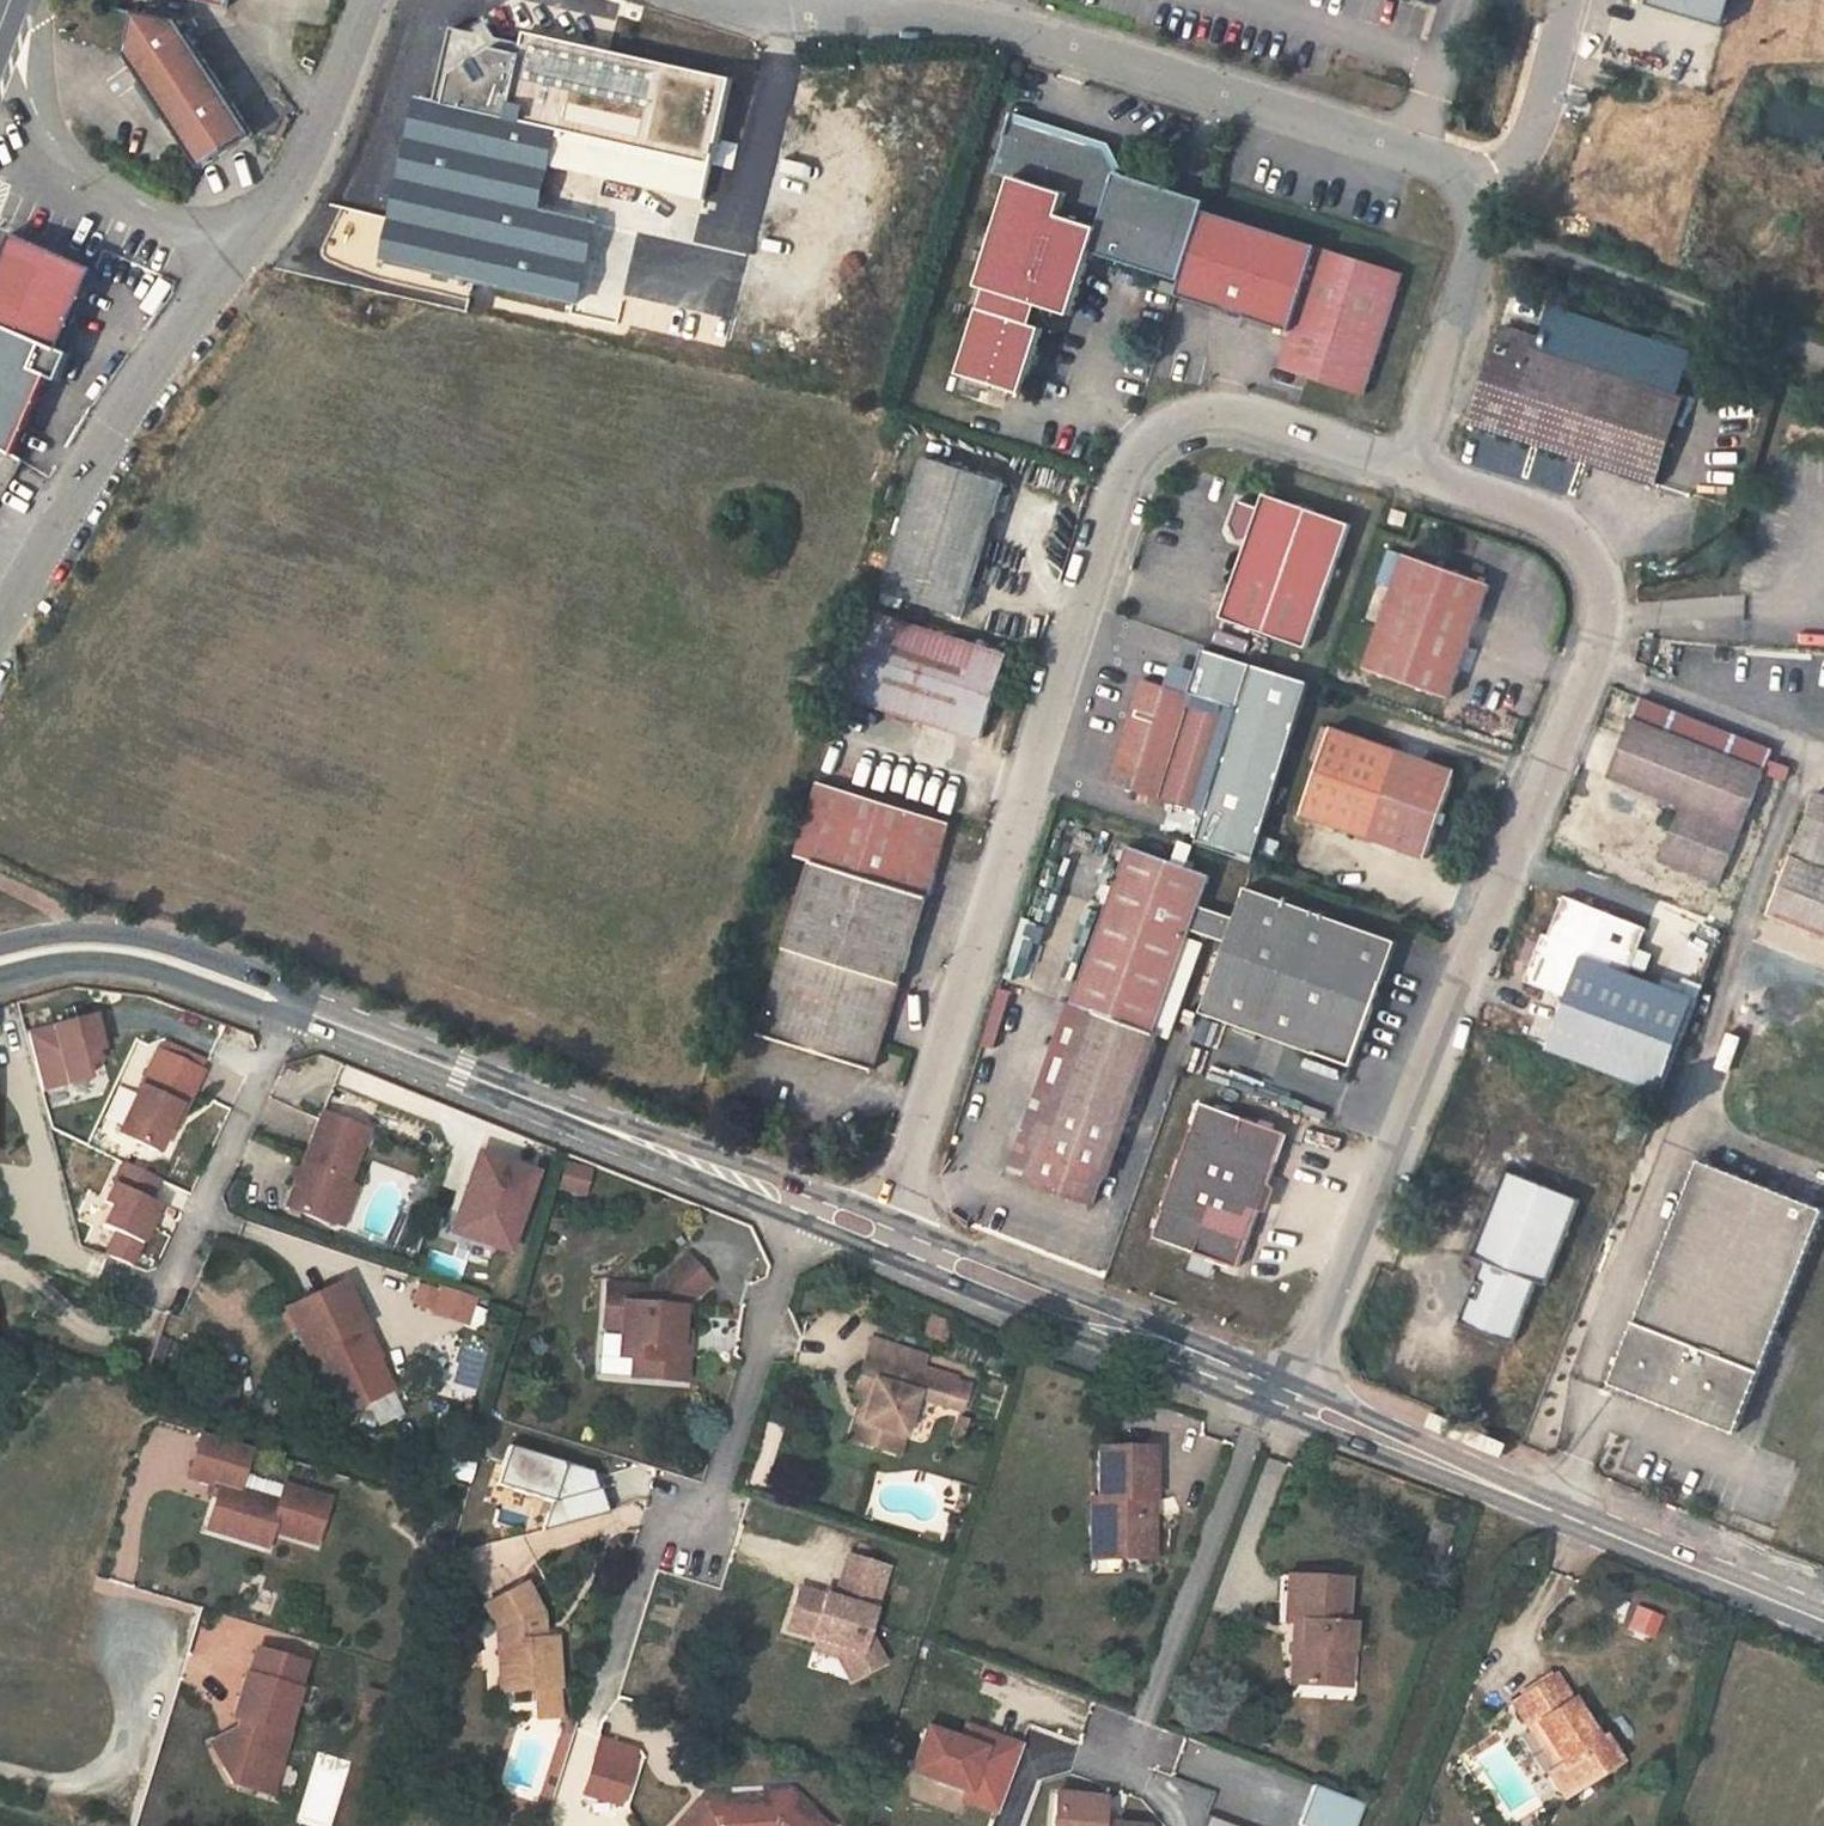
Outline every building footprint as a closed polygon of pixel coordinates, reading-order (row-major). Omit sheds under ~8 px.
[(227,8),(229,0),(189,0),(227,8)] [(1643,2),(1721,24),(1728,0),(1644,0),(1643,2)] [(181,23),(138,13),(127,55),(198,171),(252,139),(181,23)] [(477,35),(453,29),(438,100),(421,97),(385,261),(575,305),(593,221),(537,208),(546,164),(549,153),(585,161),(583,172),(703,198),(729,77),(528,31),(525,46),(498,40),(489,29),(477,35)] [(868,53),(855,49),(850,65),(855,66),(857,55),(867,57),(868,53)] [(1041,305),(1072,315),(1089,257),(1181,284),(1204,213),(1207,203),(1117,177),(1117,174),(1106,152),(1009,124),(993,180),(1010,186),(980,285),(988,288),(999,291),(993,312),(982,309),(962,372),(1024,392),(1043,328),(1035,325),(1025,322),(1031,301),(1041,305)] [(546,164),(583,172),(585,161),(549,153),(546,164)] [(616,320),(642,201),(607,194),(581,312),(616,320)] [(1366,396),(1403,276),(1404,275),(1319,249),(1204,213),(1181,284),(1177,298),(1292,334),(1281,369),(1366,396)] [(96,269),(13,233),(0,262),(0,326),(19,334),(42,344),(32,368),(49,376),(60,381),(72,353),(62,349),(96,269)] [(988,288),(982,309),(993,312),(999,291),(988,288)] [(1035,325),(1041,305),(1031,301),(1025,322),(1035,325)] [(0,326),(0,444),(15,454),(49,376),(32,368),(42,344),(19,334),(0,326)] [(1684,399),(1498,340),(1471,425),(1658,486),(1684,399)] [(926,459),(885,592),(905,598),(962,616),(1004,484),(926,459)] [(1297,506),(1266,495),(1261,509),(1248,543),(1221,617),(1309,648),(1352,524),(1321,514),(1297,506)] [(1303,502),(1297,506),(1321,514),(1318,507),(1303,502)] [(1239,539),(1248,543),(1261,509),(1239,503),(1230,525),(1239,539)] [(1404,527),(1409,514),(1395,509),(1391,523),(1404,527)] [(1489,584),(1407,556),(1365,669),(1449,699),(1489,584)] [(901,609),(905,598),(885,592),(882,603),(901,609)] [(1007,656),(879,615),(853,697),(981,739),(1007,656)] [(1236,710),(1205,811),(1195,842),(1251,860),(1305,687),(1205,655),(1192,697),(1236,710)] [(1192,697),(1143,682),(1114,783),(1205,811),(1236,710),(1192,697)] [(1643,698),(1634,721),(1612,777),(1683,805),(1662,860),(1719,883),(1762,772),(1771,748),(1643,698)] [(1300,812),(1370,837),(1425,856),(1456,771),(1330,727),(1300,812)] [(818,782),(818,783),(795,857),(813,863),(760,1032),(874,1067),(920,922),(927,902),(952,824),(952,823),(818,782)] [(1807,815),(1770,912),(1823,934),(1823,794),(1816,791),(1807,815)] [(1184,864),(1191,844),(1182,841),(1175,861),(1184,864)] [(1073,1003),(1098,1012),(1068,1096),(1057,1127),(1032,1119),(1011,1174),(1095,1203),(1155,1032),(1160,1018),(1192,928),(1200,904),(1211,873),(1184,864),(1175,861),(1129,844),(1073,1003)] [(1227,940),(1201,1011),(1352,1064),(1398,938),(1246,885),(1236,914),(1235,916),(1233,922),(1227,940)] [(1647,928),(1566,896),(1550,937),(1544,935),(1532,968),(1536,970),(1533,979),(1543,983),(1542,987),(1570,998),(1568,1006),(1604,1020),(1609,1007),(1616,1010),(1630,972),(1647,928)] [(936,904),(927,902),(920,922),(929,925),(936,904)] [(1235,916),(1200,904),(1192,928),(1227,940),(1233,922),(1235,916)] [(1021,917),(1003,977),(1014,979),(1033,921),(1021,917)] [(1604,1020),(1568,1006),(1552,1050),(1666,1094),(1697,999),(1630,972),(1616,1010),(1609,1007),(1604,1020)] [(1201,1013),(1191,1041),(1219,1051),(1229,1023),(1201,1013)] [(101,1052),(93,1017),(27,1032),(42,1093),(91,1082),(88,1069),(98,1066),(95,1053),(101,1052)] [(1161,1034),(1166,1020),(1160,1018),(1155,1032),(1161,1034)] [(203,1070),(160,1049),(120,1133),(160,1151),(180,1107),(185,1108),(203,1070)] [(1044,1088),(1032,1119),(1057,1127),(1068,1096),(1044,1088)] [(1285,1134),(1200,1105),(1154,1239),(1239,1268),(1285,1134)] [(365,1131),(319,1113),(283,1206),(328,1224),(329,1222),(344,1183),(365,1131)] [(533,1174),(479,1156),(469,1185),(476,1188),(473,1197),(465,1195),(451,1235),(504,1252),(518,1213),(521,1215),(533,1174)] [(160,1181),(117,1162),(100,1203),(108,1206),(100,1226),(118,1233),(109,1252),(133,1262),(158,1204),(151,1201),(160,1181)] [(1699,1162),(1612,1382),(1737,1431),(1823,1212),(1823,1211),(1699,1162)] [(563,1164),(560,1191),(585,1194),(588,1166),(563,1164)] [(1485,1260),(1477,1280),(1483,1282),(1477,1300),(1471,1297),(1462,1321),(1513,1342),(1537,1281),(1546,1284),(1580,1199),(1506,1171),(1474,1255),(1485,1260)] [(355,1187),(344,1183),(329,1222),(340,1226),(355,1187)] [(710,1288),(690,1258),(647,1288),(622,1286),(619,1331),(617,1358),(631,1359),(638,1359),(656,1380),(667,1370),(683,1372),(685,1347),(669,1345),(670,1333),(677,1333),(679,1308),(710,1288)] [(1477,1280),(1471,1297),(1477,1300),(1483,1282),(1477,1280)] [(340,1282),(283,1309),(304,1353),(306,1352),(336,1414),(387,1390),(372,1357),(375,1356),(340,1282)] [(622,1286),(605,1285),(601,1329),(619,1331),(622,1286)] [(437,1293),(420,1288),(415,1306),(431,1311),(437,1293)] [(437,1293),(431,1311),(429,1316),(466,1327),(474,1302),(437,1290),(437,1293)] [(685,1347),(686,1334),(677,1333),(670,1333),(669,1345),(685,1347)] [(446,1344),(443,1373),(473,1377),(477,1348),(446,1344)] [(863,1442),(899,1453),(917,1395),(963,1410),(970,1385),(924,1371),(922,1375),(868,1357),(855,1396),(861,1398),(869,1401),(863,1421),(868,1423),(863,1442)] [(631,1359),(629,1378),(656,1380),(638,1359),(631,1359)] [(656,1380),(682,1382),(683,1372),(667,1370),(656,1380)] [(848,1437),(863,1442),(868,1423),(863,1421),(869,1401),(861,1398),(848,1437)] [(958,1417),(952,1435),(963,1439),(969,1420),(958,1417)] [(248,1446),(198,1431),(185,1475),(217,1485),(207,1517),(243,1528),(251,1541),(263,1545),(268,1529),(311,1542),(325,1497),(280,1484),(275,1501),(235,1489),(248,1446)] [(1093,1494),(1093,1518),(1102,1518),(1108,1528),(1108,1543),(1155,1544),(1156,1510),(1147,1509),(1147,1495),(1157,1494),(1158,1445),(1102,1443),(1101,1494),(1093,1494)] [(599,1475),(509,1448),(498,1486),(550,1502),(541,1531),(608,1515),(599,1475)] [(207,1517),(204,1527),(251,1541),(243,1528),(207,1517)] [(1155,1556),(1155,1544),(1108,1543),(1108,1528),(1102,1518),(1093,1518),(1092,1555),(1155,1556)] [(824,1596),(799,1588),(785,1630),(816,1639),(813,1651),(837,1658),(849,1682),(884,1664),(867,1632),(887,1569),(848,1556),(836,1592),(834,1600),(824,1596)] [(1294,1577),(1285,1575),(1284,1600),(1292,1600),(1294,1577)] [(1300,1622),(1297,1683),(1346,1687),(1350,1624),(1343,1624),(1346,1578),(1294,1577),(1292,1600),(1284,1600),(1283,1621),(1292,1622),(1300,1622)] [(524,1586),(482,1605),(494,1628),(494,1651),(501,1651),(502,1669),(506,1669),(507,1690),(528,1690),(553,1689),(552,1656),(541,1656),(540,1640),(540,1613),(524,1586)] [(826,1589),(824,1596),(834,1600),(836,1592),(826,1589)] [(1652,1638),(1660,1617),(1635,1607),(1627,1629),(1652,1638)] [(1292,1622),(1288,1683),(1297,1683),(1300,1622),(1292,1622)] [(551,1641),(540,1640),(541,1656),(552,1656),(551,1641)] [(251,1649),(243,1674),(291,1689),(298,1663),(251,1649)] [(496,1690),(507,1690),(506,1669),(502,1669),(501,1651),(494,1651),(496,1690)] [(243,1674),(241,1674),(228,1717),(234,1719),(240,1721),(235,1736),(215,1745),(221,1757),(219,1767),(226,1782),(234,1784),(250,1776),(256,1756),(275,1762),(284,1733),(281,1731),(293,1689),(291,1689),(243,1674)] [(1601,1748),(1596,1740),(1554,1676),(1513,1704),(1529,1728),(1537,1723),(1562,1763),(1553,1769),(1546,1774),(1560,1796),(1616,1760),(1607,1745),(1601,1748)] [(364,1689),(356,1717),(381,1725),(390,1696),(364,1689)] [(553,1689),(528,1690),(529,1719),(554,1719),(553,1689)] [(206,1741),(219,1767),(221,1757),(215,1745),(235,1736),(240,1721),(234,1719),(231,1729),(206,1741)] [(1529,1728),(1553,1769),(1562,1763),(1537,1723),(1529,1728)] [(959,1743),(922,1729),(904,1776),(960,1797),(957,1805),(994,1818),(1021,1746),(965,1726),(959,1743)] [(1601,1748),(1607,1745),(1602,1737),(1596,1740),(1601,1748)] [(234,1784),(265,1794),(275,1762),(256,1756),(250,1776),(234,1784)] [(632,1767),(592,1757),(580,1796),(621,1807),(632,1767)] [(1311,1787),(1298,1825),(1301,1825),(1354,1825),(1362,1805),(1311,1787)] [(762,1788),(760,1799),(760,1801),(771,1802),(774,1806),(786,1791),(762,1788)] [(676,1825),(826,1825),(786,1791),(774,1806),(771,1802),(760,1801),(760,1799),(721,1799),(721,1796),(702,1796),(676,1825)] [(1054,1795),(1050,1825),(1137,1825),(1116,1823),(1100,1822),(1100,1812),(1101,1800),(1054,1795)] [(1116,1814),(1100,1812),(1100,1822),(1116,1823),(1116,1814)] [(1210,1817),(1206,1825),(1233,1825),(1210,1817)]
